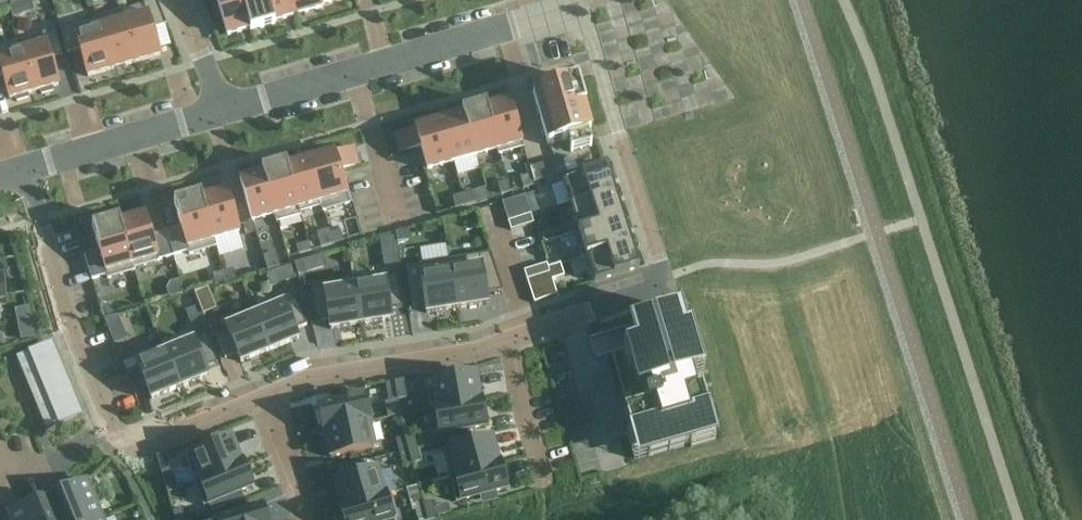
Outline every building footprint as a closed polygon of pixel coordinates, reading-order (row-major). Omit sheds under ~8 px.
[(124,20),(123,21),(135,63),(160,56),(152,29),(166,25),(156,0),(143,4),(146,14),(124,20)] [(251,29),(242,0),(216,0),(227,36),(251,29)] [(251,29),(251,32),(274,25),(273,22),(267,0),(242,0),(251,29)] [(296,16),(291,0),(267,0),(273,22),(296,16)] [(296,16),(322,8),(321,6),(339,0),(291,0),(296,16)] [(112,70),(135,63),(123,21),(124,20),(121,10),(96,18),(97,23),(98,23),(112,70)] [(98,23),(97,23),(75,29),(73,24),(60,28),(68,54),(80,50),(88,77),(112,70),(98,23)] [(20,45),(34,93),(40,91),(42,95),(53,91),(52,87),(58,86),(50,59),(62,55),(55,30),(42,34),(43,39),(21,45),(20,45)] [(20,45),(21,45),(20,40),(0,46),(0,73),(2,73),(10,100),(16,98),(17,102),(29,98),(27,95),(34,93),(20,45)] [(551,85),(552,88),(533,93),(548,146),(567,140),(571,153),(592,147),(588,134),(591,133),(583,108),(586,108),(578,80),(573,82),(572,78),(551,85)] [(509,100),(487,107),(486,107),(498,149),(500,154),(523,147),(509,100)] [(498,150),(486,107),(485,105),(463,111),(463,114),(476,156),(498,150)] [(463,114),(441,120),(453,163),(476,156),(463,114)] [(415,128),(416,130),(397,136),(402,153),(420,147),(427,170),(453,163),(441,120),(415,128)] [(322,207),(324,211),(350,204),(340,171),(358,166),(353,149),(335,154),(334,152),(308,159),(322,207)] [(321,207),(322,207),(308,159),(287,166),(286,166),(300,213),(301,213),(321,207)] [(534,183),(567,173),(563,159),(530,169),(534,183)] [(262,173),(263,173),(276,215),(275,215),(277,223),(301,215),(301,213),(300,213),(286,166),(287,166),(286,163),(271,168),(261,171),(262,173)] [(562,181),(570,207),(615,193),(607,166),(562,181)] [(275,215),(276,215),(263,173),(262,173),(240,180),(252,222),(275,215)] [(534,186),(530,175),(520,178),(523,189),(534,186)] [(508,182),(498,184),(501,195),(511,192),(508,182)] [(227,190),(202,198),(201,198),(213,240),(214,240),(239,232),(227,190)] [(463,195),(466,206),(476,203),(473,192),(463,195)] [(578,230),(578,232),(623,217),(615,193),(570,207),(578,230)] [(213,240),(201,198),(202,198),(201,195),(174,203),(181,227),(166,231),(173,256),(188,252),(189,255),(215,247),(213,240)] [(466,206),(463,195),(453,198),(456,209),(466,206)] [(512,199),(502,202),(508,222),(519,218),(531,214),(525,196),(512,199)] [(132,269),(134,269),(159,261),(159,260),(173,256),(166,231),(151,235),(145,214),(120,221),(119,222),(132,269)] [(519,218),(522,227),(534,223),(531,214),(519,218)] [(631,242),(623,217),(578,232),(578,230),(573,232),(582,259),(587,257),(586,256),(631,242)] [(522,227),(519,218),(508,222),(511,231),(522,227)] [(119,219),(109,222),(92,227),(99,251),(84,255),(92,280),(106,276),(107,279),(135,271),(134,269),(132,269),(119,222),(120,221),(119,219)] [(321,248),(334,244),(330,233),(329,230),(316,234),(321,248)] [(330,233),(334,244),(343,242),(340,231),(330,233)] [(408,232),(396,233),(396,237),(397,243),(410,241),(408,232)] [(639,268),(631,242),(586,256),(587,257),(595,282),(639,268)] [(311,251),(309,243),(296,246),(299,255),(311,251)] [(280,267),(276,252),(263,256),(267,271),(280,267)] [(460,258),(449,260),(457,309),(487,304),(486,294),(503,291),(491,253),(460,258)] [(457,309),(449,260),(418,265),(419,270),(406,272),(412,307),(425,304),(426,314),(457,309)] [(535,268),(538,277),(550,273),(547,264),(535,268)] [(527,280),(538,277),(535,268),(524,271),(527,280)] [(233,269),(223,272),(226,283),(236,280),(233,269)] [(216,286),(226,283),(223,272),(213,275),(216,286)] [(390,310),(403,308),(397,274),(354,281),(361,325),(391,320),(390,310)] [(361,325),(354,281),(310,288),(316,322),(329,320),(330,330),(360,325),(361,325)] [(284,303),(256,314),(255,315),(270,351),(298,339),(295,330),(307,325),(296,298),(284,303)] [(255,315),(256,314),(254,310),(224,322),(228,331),(216,336),(225,359),(237,354),(241,363),(269,351),(270,351),(255,315)] [(635,409),(624,412),(630,435),(641,432),(648,456),(667,450),(668,451),(669,451),(669,449),(688,443),(689,445),(691,444),(689,438),(713,431),(707,412),(708,412),(701,390),(696,392),(690,374),(696,372),(690,354),(696,352),(689,329),(684,330),(678,311),(630,325),(631,325),(631,326),(636,345),(637,346),(642,365),(633,367),(639,388),(630,391),(635,409)] [(109,332),(121,327),(116,315),(104,320),(109,332)] [(33,327),(18,330),(20,340),(35,337),(33,327)] [(165,352),(180,388),(208,376),(205,367),(217,362),(206,335),(193,340),(166,351),(165,352)] [(166,351),(164,347),(134,359),(138,368),(126,373),(135,396),(147,391),(151,400),(180,388),(165,352),(166,351)] [(34,363),(29,351),(16,357),(21,369),(34,363)] [(21,369),(26,381),(39,375),(34,363),(21,369)] [(435,410),(480,400),(475,374),(426,383),(431,411),(435,410)] [(44,388),(39,375),(26,381),(31,393),(44,388)] [(404,381),(395,382),(398,400),(407,399),(404,381)] [(395,382),(386,384),(389,402),(398,400),(395,382)] [(44,388),(31,393),(36,405),(49,400),(44,388)] [(365,396),(318,406),(323,433),(325,432),(369,423),(370,423),(365,396)] [(41,417),(54,412),(49,400),(36,405),(41,417)] [(439,434),(486,426),(481,400),(480,400),(435,410),(439,434)] [(566,411),(561,412),(566,429),(571,427),(587,423),(582,406),(566,411)] [(41,417),(46,429),(59,424),(54,412),(41,417)] [(369,423),(325,432),(330,458),(375,448),(369,423)] [(417,448),(414,435),(405,438),(408,451),(417,448)] [(241,462),(231,438),(185,457),(195,481),(241,462)] [(405,438),(396,440),(399,453),(408,451),(405,438)] [(450,476),(499,463),(492,438),(443,451),(450,476)] [(412,464),(421,462),(417,448),(408,451),(412,464)] [(408,451),(399,453),(403,466),(412,464),(408,451)] [(162,475),(171,472),(165,454),(156,457),(162,475)] [(253,486),(242,461),(241,462),(195,481),(193,482),(204,507),(253,486)] [(500,462),(499,463),(450,476),(449,476),(456,502),(507,489),(500,462)] [(377,469),(334,482),(341,507),(384,494),(377,469)] [(87,481),(54,495),(64,519),(95,519),(102,517),(87,481)] [(384,494),(341,507),(340,507),(343,519),(393,519),(398,518),(391,492),(384,494)] [(42,500),(9,513),(12,519),(50,519),(42,500)] [(432,502),(423,504),(424,508),(427,519),(435,519),(437,519),(432,502)] [(262,505),(213,519),(267,519),(262,505)] [(415,511),(418,519),(427,519),(424,508),(415,511)] [(182,509),(173,512),(176,519),(186,519),(182,509)]
